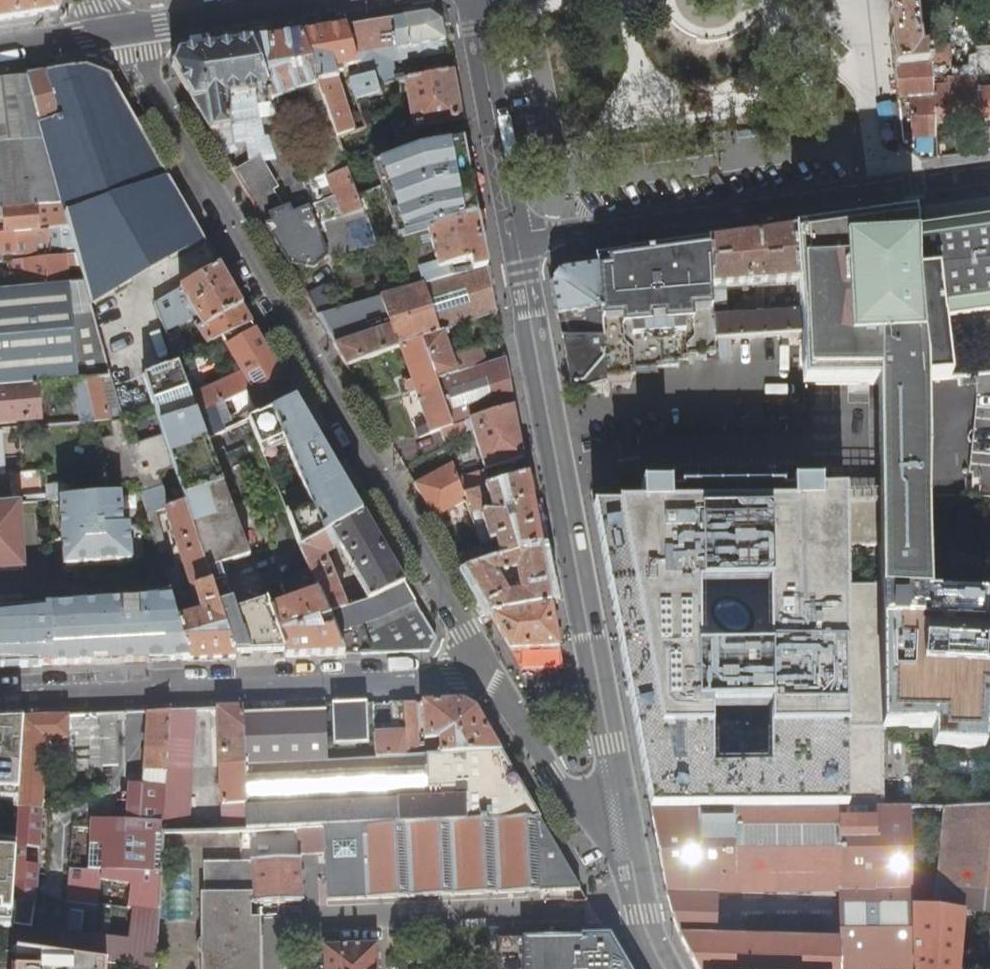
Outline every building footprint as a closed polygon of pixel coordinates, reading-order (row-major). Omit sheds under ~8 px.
[(57,11),(63,0),(0,0),(0,20),(57,11)] [(927,1),(927,0),(889,0),(892,29),(896,68),(931,64),(930,48),(929,30),(923,31),(923,34),(921,34),(921,33),(919,33),(917,2),(927,1)] [(399,63),(448,55),(445,40),(442,23),(428,13),(403,17),(403,18),(392,20),(359,25),(346,27),(357,65),(355,65),(357,68),(349,76),(351,80),(374,76),(377,87),(394,84),(389,63),(398,62),(399,63)] [(334,70),(355,65),(357,65),(346,27),(346,26),(300,33),(337,138),(354,132),(334,70)] [(323,170),(301,178),(309,199),(289,208),(261,219),(291,271),(322,262),(326,261),(375,247),(358,200),(342,155),(337,139),(337,138),(300,33),(272,38),(250,41),(268,90),(272,101),(294,93),(323,170)] [(935,125),(981,122),(975,52),(974,44),(974,37),(966,38),(967,43),(965,43),(967,70),(952,72),(951,67),(950,46),(930,48),(931,64),(935,125)] [(226,97),(253,93),(264,91),(268,90),(250,41),(178,52),(171,66),(219,148),(233,146),(233,145),(226,97)] [(981,122),(989,121),(989,50),(975,52),(981,122)] [(935,125),(931,64),(896,68),(900,108),(904,145),(924,161),(938,159),(935,125)] [(90,307),(205,242),(162,167),(110,77),(86,69),(27,78),(62,203),(62,204),(62,205),(69,229),(76,255),(84,284),(90,307)] [(416,130),(461,121),(452,74),(446,75),(408,81),(415,124),(416,130)] [(349,81),(355,102),(379,93),(377,87),(374,76),(351,80),(349,81)] [(62,203),(27,78),(0,82),(0,210),(2,209),(38,206),(62,203)] [(415,124),(408,81),(394,84),(377,87),(379,93),(391,127),(415,124)] [(253,93),(256,119),(273,118),(264,91),(253,93)] [(256,119),(253,93),(226,97),(233,145),(244,144),(241,123),(256,119)] [(397,241),(456,224),(449,189),(473,183),(462,126),(416,135),(375,154),(388,189),(358,200),(375,247),(397,241)] [(285,131),(283,132),(285,135),(292,154),(293,157),(294,156),(285,131)] [(286,156),(292,154),(285,135),(279,138),(286,156)] [(260,155),(232,170),(261,219),(289,208),(260,155)] [(449,189),(456,224),(479,218),(473,183),(449,189)] [(2,210),(5,235),(40,232),(37,207),(2,210)] [(836,385),(879,385),(881,504),(882,594),(929,596),(925,499),(927,444),(925,381),(950,379),(943,315),(939,273),(917,275),(916,264),(915,232),(914,213),(827,225),(796,229),(799,282),(801,310),(802,335),(804,385),(836,385)] [(402,260),(406,263),(413,260),(417,270),(410,272),(415,289),(454,278),(452,273),(473,267),(475,273),(489,269),(485,248),(479,218),(456,224),(397,241),(402,260)] [(939,273),(943,315),(989,310),(989,224),(915,232),(916,264),(917,275),(939,273)] [(76,255),(69,229),(52,231),(48,231),(50,249),(61,248),(63,257),(66,256),(76,255)] [(749,287),(799,282),(796,229),(758,235),(709,241),(713,290),(714,308),(727,307),(725,289),(744,287),(744,292),(750,291),(749,287)] [(48,231),(40,232),(5,235),(0,236),(0,256),(50,251),(50,249),(48,231)] [(667,294),(713,290),(709,241),(681,245),(597,257),(598,267),(562,273),(553,287),(558,314),(560,322),(563,337),(573,391),(582,387),(587,387),(587,383),(630,381),(630,376),(656,374),(656,369),(682,367),(682,363),(709,360),(709,356),(718,355),(717,341),(715,318),(714,310),(668,311),(667,294)] [(68,282),(66,256),(63,257),(24,261),(8,262),(9,271),(3,271),(3,279),(9,278),(10,287),(27,285),(68,282)] [(326,261),(322,262),(291,271),(298,282),(306,296),(337,280),(326,261)] [(193,320),(208,346),(223,339),(253,325),(236,295),(220,267),(156,303),(165,329),(191,315),(187,308),(190,306),(194,313),(197,317),(193,320)] [(473,267),(452,273),(454,278),(475,273),(473,267)] [(391,326),(335,346),(347,366),(401,348),(421,341),(421,340),(448,331),(498,314),(494,293),(489,269),(475,273),(454,278),(415,289),(382,298),(391,326)] [(0,288),(0,292),(69,285),(68,282),(27,285),(10,287),(0,288)] [(69,285),(0,292),(0,342),(73,336),(71,314),(69,285)] [(391,326),(382,298),(353,306),(318,316),(327,332),(335,346),(391,326)] [(751,315),(715,318),(717,341),(802,335),(801,310),(786,312),(786,308),(751,311),(751,315)] [(71,314),(73,336),(98,333),(92,312),(71,314)] [(216,390),(223,404),(233,399),(248,393),(283,377),(267,349),(253,325),(223,339),(243,377),(218,388),(216,390)] [(450,336),(448,331),(421,340),(421,341),(436,382),(492,363),(488,339),(451,353),(445,338),(450,336)] [(73,336),(77,383),(110,380),(98,333),(73,336)] [(73,336),(0,342),(0,389),(37,386),(71,383),(77,383),(73,336)] [(420,440),(441,430),(452,426),(436,382),(421,341),(401,348),(413,381),(404,384),(406,389),(408,389),(411,396),(417,394),(429,429),(417,433),(420,440)] [(452,426),(465,422),(471,420),(515,406),(510,381),(506,358),(492,363),(436,382),(452,426)] [(220,568),(251,559),(207,441),(198,416),(179,365),(145,377),(163,434),(174,468),(184,499),(185,503),(233,655),(261,654),(286,654),(269,609),(267,602),(233,613),(220,568)] [(975,377),(976,402),(966,498),(989,499),(989,375),(975,377)] [(236,423),(238,426),(249,421),(258,417),(259,418),(296,400),(289,387),(283,377),(248,393),(255,409),(238,417),(241,421),(236,423)] [(80,424),(94,423),(110,466),(115,481),(137,477),(129,447),(116,399),(110,380),(77,383),(71,383),(80,424)] [(37,386),(0,389),(0,424),(40,421),(37,386)] [(238,411),(230,415),(235,428),(238,426),(236,423),(241,421),(238,417),(255,409),(248,393),(233,399),(238,411)] [(252,430),(259,449),(282,438),(306,491),(309,498),(286,510),(300,547),(322,536),(364,515),(360,509),(348,487),(339,472),(327,452),(314,430),(296,400),(259,418),(258,417),(249,421),(253,430),(252,430)] [(235,428),(230,415),(228,410),(223,412),(220,405),(215,408),(225,433),(235,428)] [(471,420),(474,430),(486,469),(525,458),(521,436),(515,406),(471,420)] [(225,433),(215,408),(198,416),(207,441),(225,433)] [(474,430),(471,420),(465,422),(468,432),(474,430)] [(468,432),(465,422),(452,426),(441,430),(445,440),(469,433),(468,432)] [(174,468),(163,434),(136,442),(137,444),(129,447),(137,477),(141,493),(164,487),(159,472),(174,468)] [(462,504),(467,502),(464,494),(453,464),(416,485),(427,504),(435,518),(458,506),(460,511),(464,508),(462,504)] [(12,499),(11,491),(4,492),(3,475),(0,476),(0,500),(12,499)] [(497,540),(503,558),(541,547),(534,508),(528,475),(464,494),(467,502),(471,513),(492,507),(494,511),(483,515),(492,542),(497,540)] [(641,506),(594,507),(612,600),(636,730),(713,730),(713,705),(770,705),(771,729),(883,729),(883,719),(883,710),(882,594),(881,504),(845,504),(845,494),(822,494),(822,486),(795,486),(794,493),(784,493),(784,488),(682,488),(682,493),(670,493),(670,485),(641,486),(641,506)] [(47,496),(48,501),(55,501),(78,499),(77,487),(47,489),(47,496)] [(164,487),(141,493),(147,514),(168,508),(185,503),(184,499),(168,503),(164,487)] [(283,503),(286,510),(309,498),(306,491),(283,503)] [(78,499),(55,501),(63,566),(131,558),(127,523),(120,523),(117,496),(78,499)] [(182,593),(170,596),(187,661),(208,660),(235,659),(233,655),(185,503),(168,508),(167,512),(190,587),(194,590),(199,605),(207,613),(204,617),(200,616),(193,617),(189,603),(182,593)] [(23,570),(15,504),(0,506),(0,572),(23,570)] [(354,570),(367,598),(405,585),(383,548),(364,515),(322,536),(300,547),(317,589),(327,613),(345,606),(323,554),(333,549),(331,545),(338,542),(354,570)] [(323,554),(345,606),(367,598),(354,570),(338,542),(331,545),(333,549),(323,554)] [(513,649),(559,647),(560,647),(557,629),(551,596),(541,547),(503,558),(497,560),(488,562),(465,569),(482,599),(512,648),(513,649)] [(494,552),(485,555),(488,562),(497,560),(494,552)] [(335,632),(416,603),(405,585),(367,598),(345,606),(327,613),(328,616),(332,626),(335,632)] [(318,620),(328,616),(327,613),(317,589),(269,609),(286,654),(287,657),(310,656),(345,655),(335,632),(332,626),(323,630),(318,620)] [(985,627),(985,598),(929,596),(882,594),(883,710),(883,719),(883,729),(884,729),(933,729),(935,748),(984,751),(985,704),(989,704),(989,639),(984,639),(985,627)] [(169,595),(142,608),(89,610),(0,614),(0,669),(35,668),(118,664),(187,661),(170,596),(169,595)] [(416,603),(335,632),(345,655),(375,654),(429,652),(437,639),(422,614),(416,603)] [(323,630),(332,626),(328,616),(318,620),(323,630)] [(559,647),(513,649),(523,674),(564,673),(559,647)] [(441,740),(441,755),(501,752),(476,708),(463,701),(443,702),(423,702),(425,740),(441,740)] [(385,732),(375,732),(377,759),(407,757),(404,703),(389,704),(390,709),(385,710),(385,732)] [(419,746),(417,703),(404,703),(407,757),(427,756),(426,746),(419,746)] [(369,743),(367,705),(347,705),(333,706),(335,744),(369,743)] [(233,807),(233,830),(247,829),(245,767),(243,715),(243,710),(220,711),(223,807),(233,807)] [(385,732),(385,710),(373,711),(375,732),(385,732)] [(170,712),(147,713),(144,773),(143,786),(166,787),(167,774),(167,770),(170,712)] [(167,770),(188,769),(183,737),(186,712),(170,712),(167,770)] [(309,712),(243,715),(245,767),(310,763),(309,712)] [(326,712),(309,712),(310,763),(329,762),(326,712)] [(101,767),(118,766),(116,715),(100,715),(101,767)] [(69,740),(68,716),(22,718),(19,770),(18,792),(17,809),(40,811),(42,811),(47,740),(69,740)] [(644,769),(651,810),(885,808),(884,729),(883,729),(771,729),(771,766),(713,766),(713,730),(636,730),(644,769)] [(18,792),(19,770),(8,770),(9,752),(0,752),(0,793),(7,794),(7,792),(18,792)] [(247,829),(301,827),(324,826),(540,819),(520,785),(501,752),(441,755),(427,756),(407,757),(377,759),(329,762),(310,763),(245,767),(247,829)] [(188,806),(188,769),(167,770),(167,774),(166,787),(166,789),(165,806),(188,806)] [(166,789),(126,785),(125,794),(119,794),(119,802),(125,802),(124,820),(114,820),(89,819),(86,843),(99,844),(97,870),(83,870),(66,869),(64,902),(95,906),(98,881),(128,884),(125,911),(130,911),(127,939),(99,935),(76,932),(59,930),(62,910),(35,905),(36,875),(24,874),(25,851),(38,853),(40,811),(17,810),(8,952),(45,957),(75,961),(111,967),(128,968),(153,968),(156,932),(159,881),(162,845),(163,833),(165,806),(166,789)] [(651,810),(666,892),(676,932),(698,968),(836,968),(835,934),(720,931),(719,892),(835,888),(913,887),(911,805),(885,808),(651,810)] [(188,806),(165,806),(163,833),(187,832),(188,806)] [(941,806),(931,908),(962,910),(989,912),(989,807),(941,806)] [(324,826),(326,851),(328,900),(582,890),(540,819),(324,826)] [(311,853),(326,851),(324,826),(301,827),(301,848),(311,853)] [(191,831),(192,843),(218,842),(219,830),(191,831)] [(162,845),(192,843),(191,831),(187,832),(163,833),(162,845)] [(99,844),(86,843),(83,870),(97,870),(99,844)] [(259,915),(250,916),(250,903),(302,901),(300,859),(205,863),(204,894),(201,894),(201,968),(257,968),(259,915)] [(835,934),(836,968),(909,968),(912,907),(913,887),(835,888),(835,934)] [(912,907),(909,968),(962,968),(962,910),(931,908),(912,907)] [(79,911),(62,910),(59,930),(76,932),(79,911)] [(620,957),(603,927),(554,928),(554,937),(499,937),(500,968),(627,968),(620,957)] [(379,968),(376,968),(376,948),(326,949),(327,968),(379,968)] [(7,967),(8,952),(3,951),(0,951),(0,967),(7,967)] [(45,957),(44,968),(75,968),(75,961),(45,957)]
